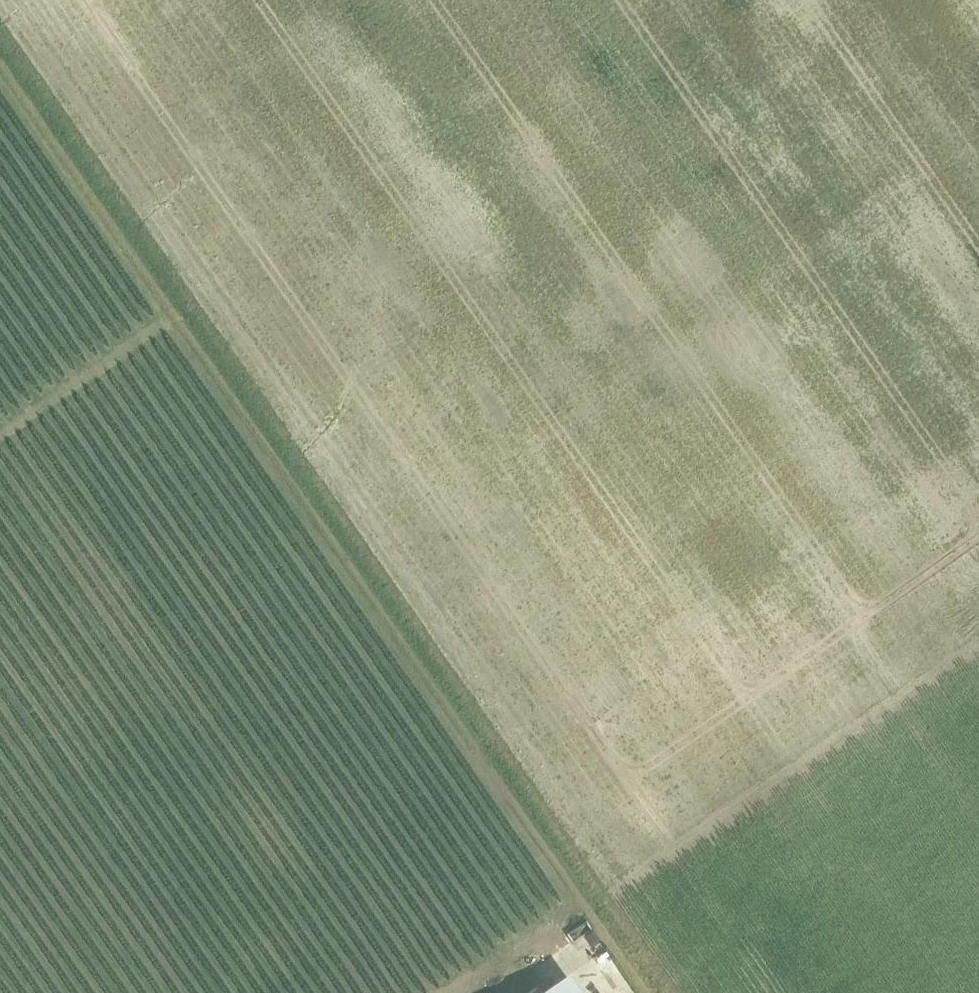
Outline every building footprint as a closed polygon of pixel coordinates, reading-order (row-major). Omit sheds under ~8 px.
[(568,975),(542,992),(581,992),(568,975)]
